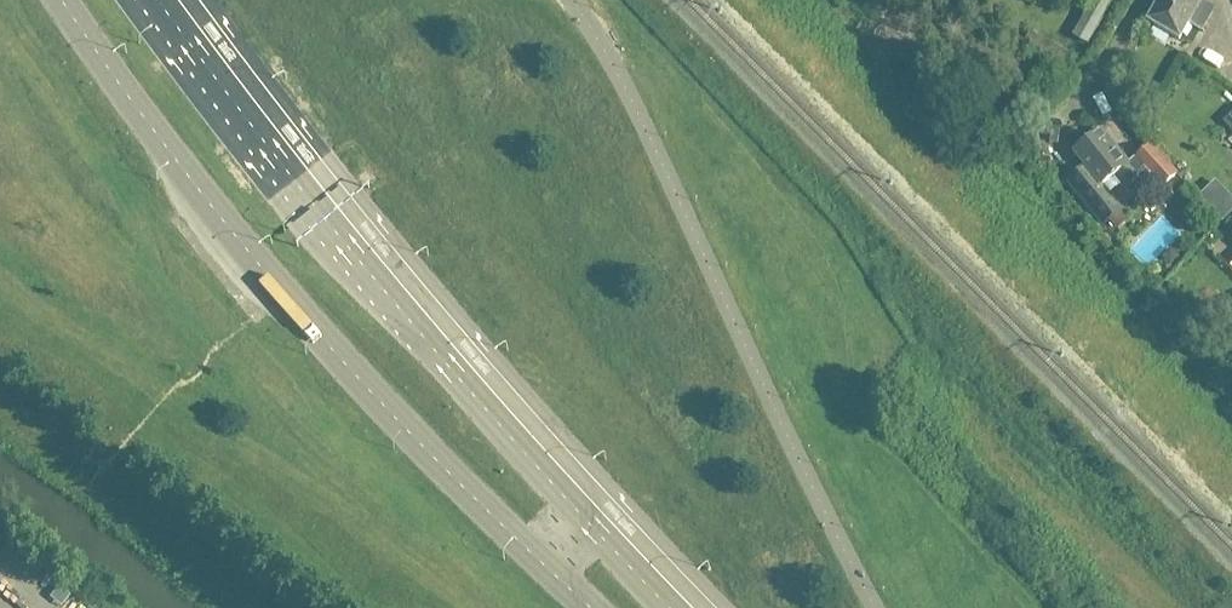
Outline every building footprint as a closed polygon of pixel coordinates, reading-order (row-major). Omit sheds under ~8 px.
[(1068,34),(1085,43),(1109,0),(1087,0),(1068,34)] [(1200,0),(1159,0),(1148,20),(1177,38),(1178,37),(1189,19),(1199,24),(1207,10),(1197,4),(1200,0)] [(1223,121),(1231,130),(1231,112),(1223,121)] [(1134,172),(1113,145),(1109,148),(1097,133),(1073,152),(1084,166),(1100,186),(1114,174),(1121,182),(1134,172)] [(1180,180),(1153,149),(1138,162),(1165,193),(1180,180)] [(1084,166),(1066,181),(1102,226),(1118,213),(1120,212),(1104,192),(1100,186),(1084,166)] [(1154,246),(1171,232),(1162,220),(1145,234),(1154,246)]
